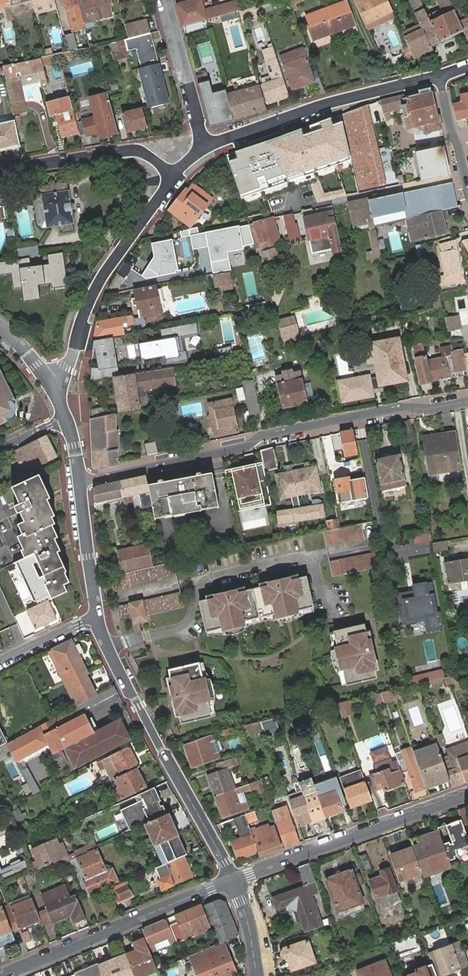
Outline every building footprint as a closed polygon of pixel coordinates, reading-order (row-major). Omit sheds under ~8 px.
[(7,7),(6,3),(8,3),(9,7),(12,6),(10,0),(0,0),(0,9),(7,7)] [(12,6),(14,14),(35,9),(33,0),(10,0),(12,6)] [(57,3),(56,0),(33,0),(35,9),(57,3)] [(80,50),(93,48),(86,21),(80,0),(62,0),(63,5),(67,5),(80,50)] [(86,21),(114,14),(110,0),(80,0),(86,21)] [(184,27),(195,24),(198,22),(209,20),(209,19),(207,9),(204,0),(197,0),(178,5),(184,27)] [(209,19),(217,17),(241,11),(246,10),(243,0),(239,0),(207,9),(209,19)] [(366,22),(393,10),(388,0),(364,0),(357,3),(366,22)] [(421,24),(432,46),(463,31),(458,20),(449,0),(438,0),(442,9),(432,14),(428,6),(425,7),(421,0),(410,0),(421,24)] [(458,20),(464,18),(456,0),(449,0),(458,20)] [(322,36),(354,25),(344,4),(341,5),(341,4),(311,15),(314,24),(319,22),(320,24),(310,27),(315,40),(322,36)] [(396,17),(393,10),(366,22),(369,29),(396,17)] [(467,40),(467,16),(464,18),(458,20),(463,31),(467,40)] [(126,24),(129,38),(151,33),(148,19),(126,24)] [(405,23),(400,25),(403,32),(408,30),(405,23)] [(403,32),(416,58),(434,50),(432,46),(421,24),(408,30),(403,32)] [(356,29),(354,25),(322,36),(315,40),(315,42),(356,29)] [(129,38),(126,39),(128,49),(137,47),(142,68),(159,63),(151,33),(129,38)] [(126,39),(111,43),(117,61),(131,58),(128,49),(126,39)] [(283,79),(285,78),(273,42),(266,44),(277,80),(264,84),(269,102),(289,96),(283,79)] [(315,83),(319,94),(326,93),(320,77),(314,78),(304,48),(281,55),(293,90),(315,83)] [(53,50),(47,52),(48,58),(55,56),(53,50)] [(70,52),(60,55),(62,60),(73,58),(71,52),(70,52)] [(9,59),(11,66),(27,63),(25,55),(9,59)] [(48,58),(43,60),(44,65),(62,60),(60,55),(48,58)] [(11,66),(4,67),(6,76),(9,90),(10,95),(11,100),(14,111),(15,114),(26,112),(18,76),(38,71),(45,69),(44,65),(43,60),(27,63),(11,66)] [(159,63),(142,68),(151,105),(168,100),(159,63)] [(45,69),(38,71),(41,84),(49,83),(45,69)] [(197,76),(199,85),(208,83),(210,82),(209,76),(205,76),(205,74),(197,76)] [(208,83),(199,85),(211,127),(236,120),(235,119),(228,94),(225,85),(209,90),(208,83)] [(228,94),(235,119),(268,109),(260,85),(252,87),(251,85),(245,87),(245,89),(228,94)] [(63,137),(81,133),(70,91),(69,88),(63,89),(64,92),(55,94),(54,92),(51,92),(55,108),(63,137)] [(403,95),(380,101),(383,111),(406,106),(408,115),(403,117),(405,127),(424,123),(426,132),(443,129),(440,116),(437,116),(429,88),(419,91),(419,92),(414,93),(414,94),(407,96),(407,97),(403,98),(403,95)] [(120,133),(109,93),(93,97),(98,117),(83,121),(87,135),(101,131),(103,137),(120,133)] [(453,104),(457,121),(466,118),(467,118),(467,94),(460,95),(461,100),(460,103),(453,104)] [(366,105),(343,114),(351,151),(362,189),(384,185),(378,158),(372,130),(366,105)] [(129,131),(149,127),(145,108),(126,114),(129,131)] [(302,129),(235,151),(238,159),(228,163),(241,201),(260,195),(263,201),(320,182),(318,175),(351,163),(343,123),(334,126),(331,119),(312,125),(315,134),(305,137),(302,129)] [(0,124),(0,151),(20,146),(15,120),(0,124)] [(417,152),(423,180),(449,174),(444,147),(417,152)] [(391,170),(394,186),(400,185),(398,177),(396,169),(391,170)] [(43,195),(48,228),(60,226),(61,234),(75,232),(74,225),(75,224),(70,191),(68,191),(67,183),(42,187),(43,195)] [(451,184),(369,202),(374,226),(406,219),(410,218),(420,215),(442,210),(457,207),(451,184)] [(188,191),(186,189),(170,210),(191,226),(212,199),(193,185),(188,191)] [(43,229),(48,228),(43,195),(37,196),(35,199),(39,225),(43,229)] [(369,202),(368,198),(347,203),(353,228),(369,225),(376,258),(381,257),(379,249),(377,240),(374,226),(369,202)] [(420,215),(425,239),(448,233),(442,210),(420,215)] [(342,252),(341,248),(333,211),(304,218),(308,240),(311,255),(332,251),(333,254),(342,252)] [(420,215),(410,218),(415,241),(425,239),(420,215)] [(274,239),(268,220),(254,223),(262,248),(269,246),(267,240),(274,239)] [(291,221),(285,222),(286,228),(290,242),(295,240),(291,221)] [(254,223),(249,224),(249,225),(255,244),(260,243),(254,223)] [(240,226),(190,236),(193,250),(209,247),(213,274),(231,270),(229,252),(245,250),(244,246),(255,244),(249,225),(240,226)] [(173,240),(151,244),(154,258),(142,276),(147,279),(177,273),(176,272),(179,271),(173,240)] [(456,241),(441,245),(446,275),(442,276),(443,283),(462,280),(456,241)] [(23,258),(38,256),(36,247),(22,250),(23,258)] [(264,253),(266,263),(281,259),(277,249),(264,253)] [(0,262),(0,275),(12,274),(14,289),(23,288),(24,302),(40,300),(38,285),(52,284),(53,289),(68,287),(64,252),(48,254),(49,264),(31,266),(30,258),(0,262)] [(233,288),(230,270),(213,274),(207,275),(208,279),(215,278),(217,285),(224,284),(225,290),(233,288)] [(157,289),(156,284),(135,288),(140,317),(148,315),(149,321),(163,318),(162,313),(160,305),(164,304),(166,304),(163,291),(161,291),(160,288),(157,289)] [(444,309),(442,298),(434,300),(437,311),(439,310),(444,309)] [(126,326),(133,325),(131,315),(96,323),(93,340),(124,334),(121,324),(125,323),(126,326)] [(294,317),(281,321),(285,337),(298,334),(294,317)] [(460,329),(458,317),(453,318),(446,319),(448,331),(460,329)] [(201,348),(197,324),(160,331),(161,340),(138,344),(141,361),(165,357),(166,363),(187,360),(185,350),(201,348)] [(300,339),(298,334),(285,337),(286,343),(300,339)] [(401,337),(371,343),(379,388),(410,382),(401,337)] [(93,342),(93,350),(96,350),(98,368),(91,368),(91,382),(120,377),(113,338),(93,342)] [(427,362),(422,344),(414,346),(417,359),(415,359),(422,385),(431,382),(427,362)] [(219,359),(232,356),(230,347),(218,350),(219,359)] [(427,362),(431,382),(450,377),(450,373),(466,370),(462,351),(445,354),(446,358),(427,362)] [(176,383),(173,367),(134,375),(134,378),(143,377),(145,386),(144,387),(145,390),(176,383)] [(5,417),(7,417),(8,417),(9,417),(10,417),(11,416),(12,415),(14,414),(14,413),(15,411),(15,410),(16,409),(15,408),(15,407),(15,406),(15,405),(14,404),(13,403),(12,403),(11,401),(10,401),(4,388),(8,386),(0,371),(0,419),(5,417)] [(292,374),(284,376),(277,378),(283,408),(306,403),(306,401),(314,399),(311,382),(302,385),(299,373),(292,374)] [(134,378),(134,375),(120,377),(114,378),(119,413),(140,410),(138,398),(144,397),(142,387),(144,387),(145,386),(143,377),(134,378)] [(370,375),(338,381),(343,403),(375,397),(370,375)] [(252,380),(251,380),(242,382),(243,386),(243,388),(246,399),(248,412),(249,415),(260,413),(252,380)] [(8,386),(4,388),(10,401),(14,399),(8,386)] [(246,399),(243,388),(237,390),(240,400),(246,399)] [(228,400),(208,404),(210,415),(209,415),(207,416),(209,426),(212,427),(214,437),(237,432),(231,402),(228,402),(228,400)] [(105,407),(91,409),(91,418),(107,415),(105,407)] [(118,461),(117,414),(107,415),(91,418),(92,467),(95,470),(118,464),(118,461)] [(409,421),(401,423),(406,449),(414,447),(409,421)] [(357,453),(353,430),(340,433),(345,455),(357,453)] [(455,433),(424,437),(430,474),(460,470),(455,433)] [(58,457),(47,435),(18,449),(20,455),(21,455),(26,465),(26,466),(29,471),(58,457)] [(147,455),(157,452),(155,442),(145,444),(147,455)] [(274,447),(261,450),(263,463),(265,471),(278,469),(274,447)] [(400,455),(376,461),(383,492),(407,486),(400,455)] [(254,466),(233,470),(242,507),(263,503),(254,466)] [(287,472),(276,475),(281,500),(291,498),(294,509),(277,513),(279,525),(325,518),(321,502),(321,501),(320,501),(319,501),(319,500),(318,500),(317,500),(316,500),(312,501),(313,506),(300,508),(298,496),(322,492),(317,467),(293,471),(287,472)] [(148,485),(149,492),(153,514),(217,502),(212,474),(191,478),(192,483),(188,484),(187,481),(177,483),(177,486),(172,487),(171,481),(148,485)] [(93,487),(94,504),(149,492),(148,485),(147,475),(93,487)] [(37,476),(13,487),(22,506),(17,508),(21,516),(23,515),(27,525),(21,528),(26,537),(20,540),(24,548),(21,550),(25,558),(34,554),(48,583),(46,584),(51,596),(65,589),(61,579),(67,577),(55,552),(58,550),(55,544),(53,539),(55,538),(53,532),(56,530),(50,517),(52,516),(46,501),(49,500),(37,476)] [(191,478),(171,481),(172,487),(177,486),(177,483),(187,481),(188,484),(192,483),(191,478)] [(347,478),(336,480),(337,492),(350,489),(347,478)] [(153,514),(154,518),(218,506),(217,502),(153,514)] [(328,523),(329,530),(340,528),(338,521),(328,523)] [(329,530),(323,532),(326,546),(365,538),(362,524),(340,528),(329,530)] [(431,533),(414,537),(415,544),(431,541),(431,533)] [(447,548),(446,540),(432,541),(434,550),(447,548)] [(148,545),(119,550),(123,571),(152,565),(148,545)] [(382,567),(379,551),(329,561),(333,577),(382,567)] [(445,563),(448,584),(455,583),(456,590),(467,588),(467,559),(445,563)] [(162,565),(110,575),(113,590),(177,577),(174,562),(162,565)] [(223,596),(207,599),(200,601),(207,632),(222,628),(222,631),(246,626),(244,619),(274,612),(276,619),(299,613),(299,609),(314,606),(306,576),(298,578),(283,582),(282,577),(260,583),(261,587),(245,590),(245,586),(222,591),(223,596)] [(436,614),(429,579),(425,580),(426,585),(423,585),(421,583),(418,584),(416,587),(415,587),(415,595),(413,598),(405,600),(408,619),(421,617),(424,631),(438,628),(441,628),(439,614),(436,614)] [(180,591),(143,599),(146,614),(183,606),(180,591)] [(207,595),(207,599),(223,596),(222,591),(207,595)] [(30,597),(23,601),(36,628),(55,618),(46,601),(34,606),(30,597)] [(146,614),(143,599),(130,602),(133,617),(133,620),(147,618),(146,614)] [(133,617),(130,602),(116,604),(119,620),(133,617)] [(369,647),(366,633),(364,625),(333,632),(337,648),(334,649),(338,670),(342,670),(345,685),(376,677),(375,670),(379,669),(374,646),(369,647)] [(370,632),(366,633),(369,647),(374,646),(370,632)] [(70,700),(73,707),(97,694),(86,673),(89,671),(72,639),(72,638),(52,649),(59,663),(57,664),(74,698),(70,700)] [(176,695),(172,696),(177,717),(180,717),(182,724),(212,717),(209,701),(213,700),(208,678),(203,679),(200,664),(170,670),(173,681),(176,695)] [(443,668),(408,676),(410,685),(445,678),(443,668)] [(451,677),(444,679),(446,683),(447,687),(454,684),(451,677)] [(460,681),(457,682),(451,677),(454,684),(456,689),(462,687),(460,681)] [(74,714),(117,691),(114,686),(97,694),(73,707),(72,708),(72,709),(73,712),(74,714)] [(378,704),(394,700),(391,689),(375,693),(378,704)] [(349,701),(338,704),(342,716),(353,712),(349,701)] [(324,716),(322,707),(312,710),(314,714),(315,718),(324,716)] [(129,739),(117,716),(93,728),(81,712),(8,747),(16,762),(46,747),(53,761),(63,756),(73,770),(129,739)] [(276,718),(261,722),(264,730),(266,735),(280,730),(276,718)] [(261,722),(242,726),(245,735),(264,730),(261,722)] [(441,734),(434,737),(437,743),(438,747),(445,744),(441,734)] [(212,736),(184,745),(193,766),(220,758),(218,753),(221,750),(217,741),(214,741),(212,736)] [(453,787),(467,781),(467,741),(456,745),(457,748),(451,750),(457,767),(447,771),(450,780),(453,787)] [(437,743),(413,751),(414,754),(416,760),(426,787),(426,788),(450,780),(447,771),(440,752),(438,747),(437,743)] [(118,776),(138,767),(140,766),(130,746),(112,755),(112,756),(120,772),(117,774),(118,776)] [(404,782),(397,763),(392,764),(390,760),(383,763),(382,760),(389,757),(386,748),(372,753),(375,762),(376,762),(378,765),(376,765),(379,773),(376,775),(379,783),(382,782),(384,788),(385,789),(404,782)] [(414,754),(397,760),(404,780),(411,778),(416,791),(426,787),(416,760),(414,754)] [(114,773),(117,774),(120,772),(112,756),(109,757),(108,759),(114,773)] [(207,775),(215,796),(261,779),(259,774),(233,783),(228,768),(233,766),(230,758),(217,763),(219,771),(207,775)] [(25,761),(18,765),(34,793),(40,789),(25,761)] [(118,776),(115,778),(118,785),(117,786),(118,790),(115,792),(118,798),(146,785),(138,767),(118,776)] [(372,799),(361,770),(340,777),(351,807),(372,799)] [(343,810),(341,802),(346,801),(337,775),(315,783),(317,790),(318,793),(326,816),(343,810)] [(376,790),(384,788),(382,782),(379,783),(376,775),(371,777),(376,790)] [(261,779),(215,796),(222,817),(249,807),(243,791),(250,788),(251,791),(259,788),(260,794),(265,792),(261,779)] [(303,795),(298,781),(293,783),(295,791),(287,794),(299,826),(312,821),(303,795)] [(120,809),(130,829),(145,822),(161,816),(167,813),(163,805),(161,806),(159,801),(161,800),(154,786),(139,793),(142,799),(138,801),(120,809)] [(312,821),(326,816),(318,793),(317,790),(303,795),(312,821)] [(466,805),(458,809),(462,820),(462,822),(467,820),(467,811),(466,805)] [(276,821),(285,847),(299,842),(286,807),(272,812),(276,821)] [(255,810),(245,814),(247,822),(257,818),(255,810)] [(145,822),(155,844),(179,834),(169,812),(167,813),(161,816),(145,822)] [(245,814),(221,823),(225,832),(238,827),(241,837),(232,840),(238,858),(258,851),(250,828),(247,822),(245,814)] [(450,859),(461,856),(458,849),(467,846),(467,838),(462,822),(462,820),(448,825),(453,839),(444,843),(450,859)] [(9,830),(6,821),(0,823),(0,834),(9,830)] [(258,851),(260,856),(282,848),(273,825),(270,826),(269,823),(256,828),(255,827),(250,828),(258,851)] [(439,828),(410,838),(415,852),(422,850),(429,867),(450,859),(444,843),(439,828)] [(164,864),(185,855),(188,854),(179,834),(155,844),(164,864)] [(32,847),(40,866),(53,860),(64,855),(55,836),(32,847)] [(85,846),(75,851),(76,855),(87,850),(86,848),(96,844),(95,842),(85,846)] [(76,855),(77,856),(78,855),(87,875),(86,876),(87,879),(86,880),(89,887),(87,887),(90,892),(120,879),(114,867),(109,869),(99,847),(98,848),(96,844),(86,848),(87,850),(76,855)] [(411,846),(392,853),(401,879),(420,872),(411,846)] [(64,855),(53,860),(55,865),(77,856),(76,855),(75,851),(64,855)] [(367,852),(358,855),(363,870),(372,867),(367,852)] [(164,864),(156,867),(160,877),(158,878),(163,888),(173,884),(173,883),(193,874),(185,855),(164,864)] [(309,862),(299,866),(305,884),(273,896),(277,907),(287,904),(297,908),(304,931),(322,925),(312,894),(320,891),(316,880),(315,880),(309,862)] [(23,876),(26,874),(22,866),(6,873),(9,881),(23,876)] [(352,868),(326,877),(338,909),(363,901),(358,884),(364,882),(360,870),(353,873),(352,868)] [(380,906),(400,900),(389,868),(380,871),(381,874),(370,878),(380,906)] [(31,873),(26,874),(23,876),(28,890),(37,887),(31,873)] [(128,879),(127,880),(126,881),(132,895),(117,902),(118,904),(135,897),(128,879)] [(132,895),(126,881),(119,883),(111,887),(117,901),(117,902),(132,895)] [(42,894),(45,902),(53,921),(68,915),(67,912),(70,911),(71,914),(74,921),(85,917),(75,893),(71,894),(69,891),(67,885),(66,884),(42,894)] [(12,901),(9,902),(13,912),(19,928),(40,919),(35,906),(32,898),(13,905),(12,901)] [(218,942),(223,940),(238,934),(225,901),(220,899),(202,906),(212,927),(218,942)] [(104,903),(109,917),(118,913),(112,900),(104,903)] [(45,902),(35,906),(40,919),(43,925),(53,921),(45,902)] [(201,903),(174,915),(177,921),(184,938),(212,927),(202,906),(202,905),(201,903)] [(6,915),(2,905),(0,906),(0,935),(12,930),(6,915)] [(19,928),(13,912),(6,915),(12,930),(19,928)] [(165,919),(144,928),(153,949),(174,941),(165,919)] [(177,921),(170,925),(177,942),(184,938),(177,921)] [(24,942),(32,939),(28,930),(20,933),(24,942)] [(136,975),(138,975),(158,968),(144,936),(134,941),(137,949),(126,953),(136,975)] [(309,939),(286,947),(286,948),(284,949),(283,950),(282,952),(283,954),(283,956),(284,956),(286,956),(288,957),(292,968),(316,961),(309,939)] [(458,939),(428,951),(432,962),(437,975),(438,975),(467,964),(458,939)] [(191,954),(201,975),(221,975),(236,969),(223,940),(218,942),(191,954)] [(8,959),(3,947),(0,948),(0,962),(8,959)] [(104,975),(136,975),(126,953),(99,964),(104,975)] [(383,960),(358,970),(360,975),(390,975),(383,960)] [(68,975),(67,975),(104,975),(99,964),(98,961),(75,971),(75,972),(68,975)] [(437,975),(432,962),(426,965),(419,967),(416,968),(417,971),(411,973),(407,974),(402,975),(436,975),(437,975)] [(408,966),(411,973),(417,971),(416,968),(419,967),(419,965),(418,962),(408,966)]
